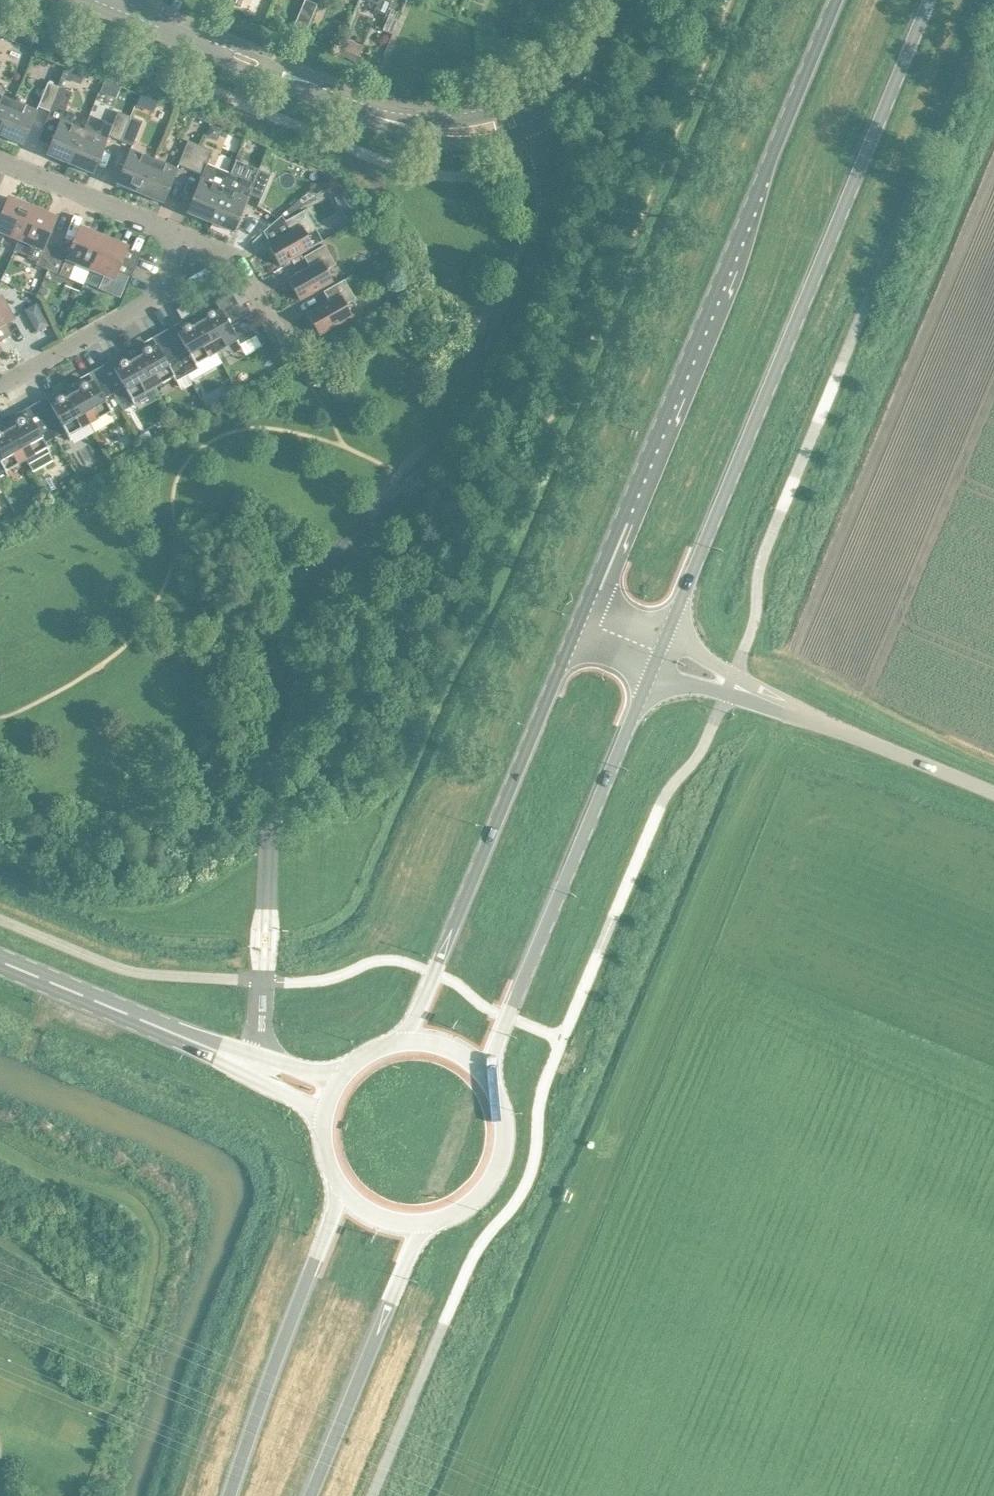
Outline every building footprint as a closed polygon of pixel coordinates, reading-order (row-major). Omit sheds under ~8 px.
[(292,28),(304,33),(316,4),(307,0),(304,0),(292,28)] [(390,1),(387,8),(400,14),(406,0),(387,0),(390,1)] [(496,32),(510,38),(515,25),(501,20),(496,32)] [(49,111),(59,87),(47,82),(37,106),(49,111)] [(83,130),(70,124),(74,114),(64,110),(71,92),(59,87),(49,111),(37,140),(49,145),(45,154),(68,164),(83,130)] [(12,101),(0,95),(0,130),(12,101)] [(0,130),(0,135),(22,144),(36,110),(12,101),(0,130)] [(89,115),(83,130),(68,164),(92,174),(107,135),(119,140),(129,116),(117,111),(112,124),(89,115)] [(142,121),(129,116),(119,140),(132,145),(142,121)] [(199,145),(187,140),(177,164),(189,169),(199,145)] [(206,164),(212,150),(199,145),(189,169),(201,174),(186,212),(209,222),(229,173),(206,164)] [(153,159),(130,149),(115,183),(139,193),(153,159)] [(153,159),(139,193),(162,202),(176,169),(153,159)] [(229,173),(209,222),(232,231),(248,194),(260,199),(270,174),(257,169),(252,183),(229,173)] [(319,183),(328,194),(339,184),(329,173),(319,183)] [(3,233),(18,239),(31,207),(7,197),(0,214),(0,241),(3,233)] [(286,209),(291,217),(304,209),(298,198),(286,209)] [(18,239),(14,249),(28,255),(27,258),(36,261),(35,264),(47,269),(56,246),(45,241),(55,217),(31,207),(18,239)] [(304,209),(286,219),(284,216),(265,232),(271,242),(267,244),(279,265),(311,246),(305,235),(315,229),(304,209)] [(56,246),(47,269),(68,278),(74,263),(89,269),(102,236),(78,226),(68,251),(56,246)] [(102,236),(89,269),(103,275),(98,288),(119,297),(128,276),(133,275),(142,253),(102,236)] [(308,266),(287,279),(299,300),(331,281),(325,270),(335,264),(324,244),(302,256),(308,266)] [(328,301),(307,314),(318,334),(351,316),(344,305),(355,299),(343,279),(322,291),(328,301)] [(9,335),(3,325),(14,319),(0,295),(0,340),(9,335)] [(206,317),(198,321),(215,352),(235,341),(238,345),(239,344),(254,335),(244,317),(239,320),(225,295),(214,301),(219,309),(214,312),(213,312),(213,311),(211,310),(209,310),(207,310),(207,311),(206,311),(206,312),(205,313),(205,314),(205,315),(205,316),(206,317)] [(182,319),(192,314),(185,302),(176,308),(182,319)] [(36,332),(48,325),(35,303),(23,309),(36,332)] [(162,331),(186,374),(197,368),(195,363),(215,352),(198,321),(190,325),(189,324),(188,323),(187,323),(185,323),(184,324),(183,325),(182,326),(182,327),(182,329),(182,330),(177,333),(172,325),(162,331)] [(186,374),(162,331),(151,337),(155,345),(150,348),(150,347),(149,346),(148,346),(146,345),(145,346),(144,346),(143,347),(142,349),(142,350),(142,352),(134,357),(152,388),(172,376),(174,381),(186,374)] [(120,405),(152,388),(134,357),(127,361),(126,360),(124,359),(123,359),(122,359),(120,359),(119,360),(118,361),(118,363),(118,364),(119,366),(113,369),(109,361),(98,367),(113,393),(120,405)] [(110,411),(102,398),(113,393),(98,367),(88,373),(92,381),(87,384),(86,382),(85,382),(83,381),(82,381),(80,382),(79,383),(79,384),(78,385),(78,387),(79,388),(71,393),(88,423),(110,411)] [(45,396),(35,402),(55,438),(65,432),(67,435),(88,423),(71,393),(63,397),(63,396),(62,395),(61,395),(59,394),(58,394),(57,395),(56,396),(55,397),(55,398),(55,399),(55,400),(55,401),(50,404),(45,396)] [(15,423),(15,424),(8,428),(25,459),(46,447),(44,444),(55,438),(35,402),(24,408),(29,416),(23,419),(22,418),(20,417),(19,417),(17,418),(16,418),(16,419),(15,420),(15,421),(15,422),(15,423)] [(25,459),(8,428),(0,432),(0,473),(25,459)] [(148,431),(140,436),(144,443),(152,438),(148,431)]
